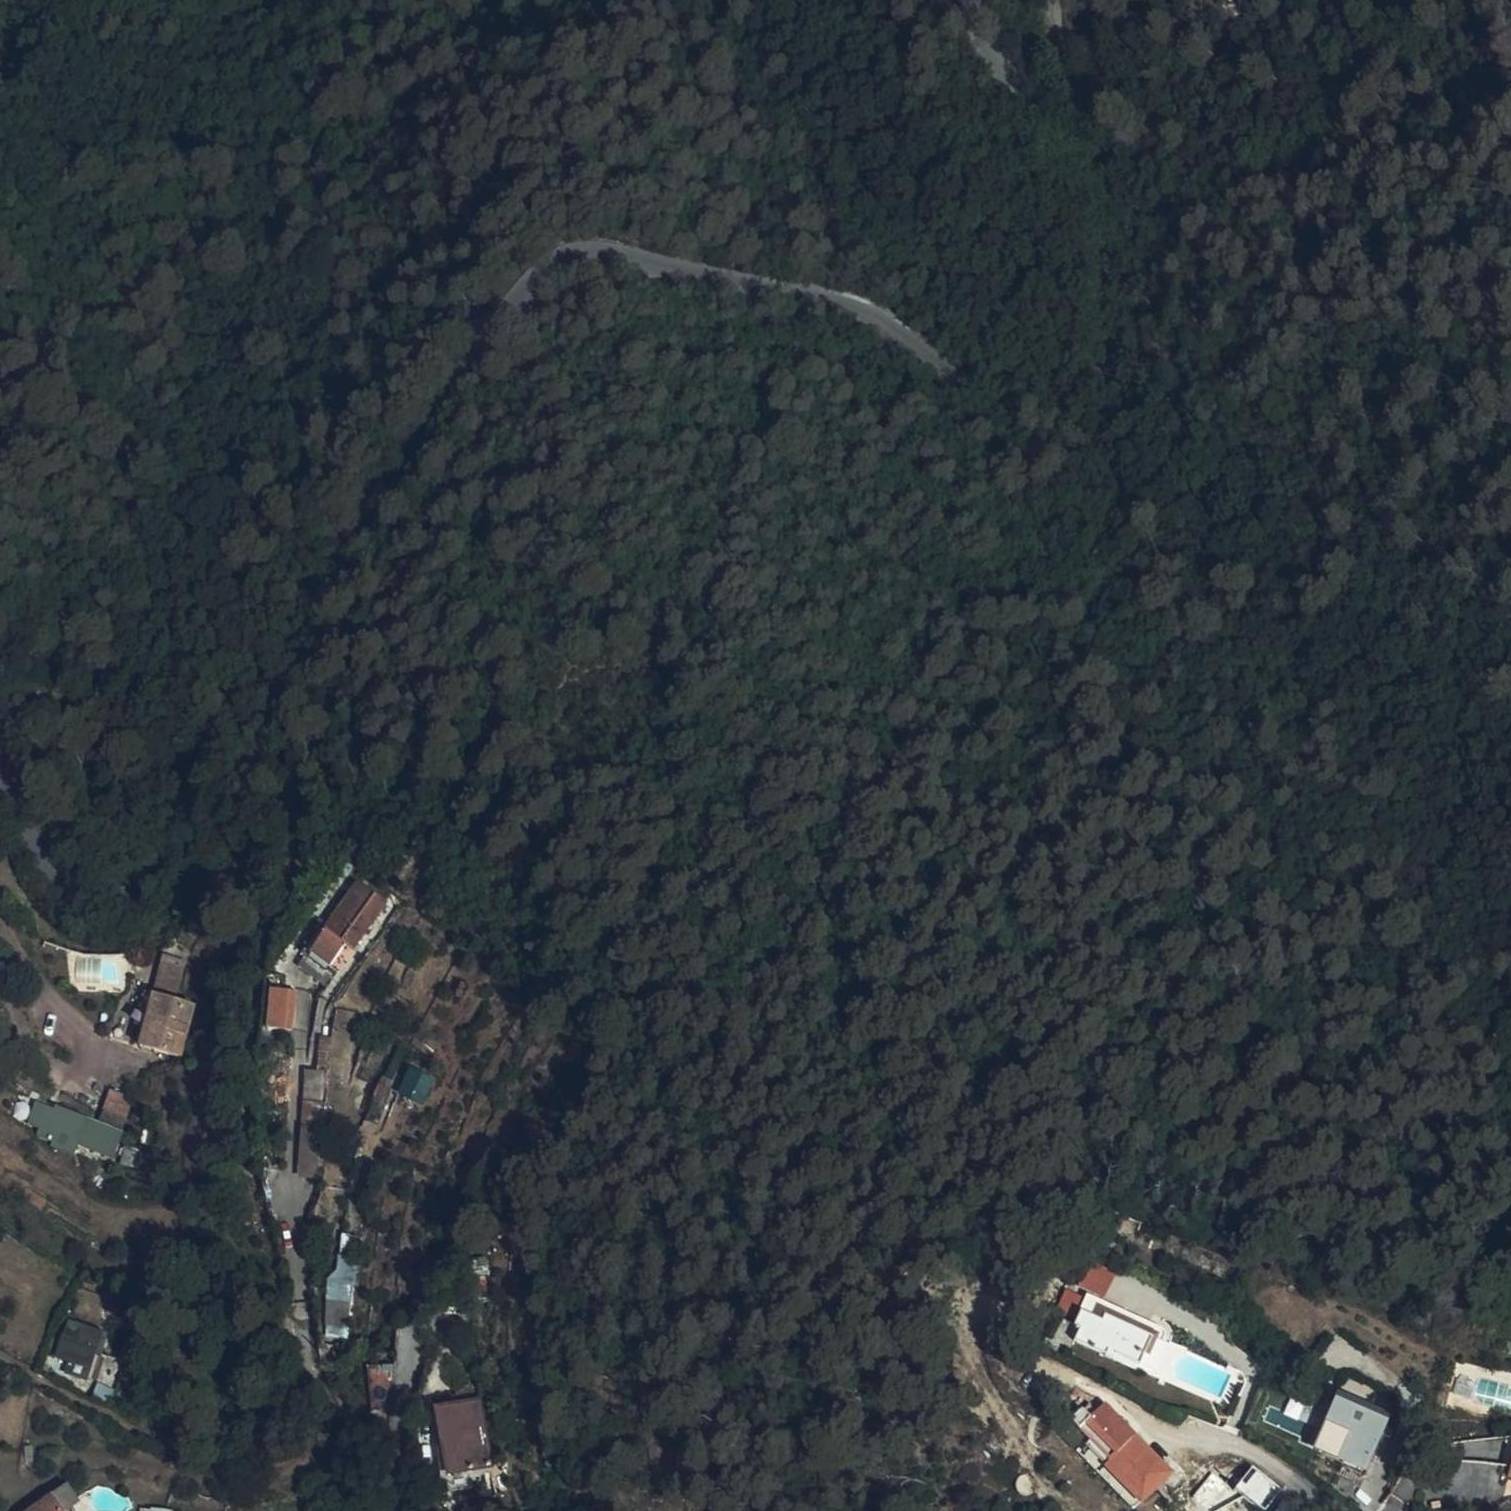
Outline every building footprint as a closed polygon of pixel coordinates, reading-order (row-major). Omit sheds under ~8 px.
[(351,952),(373,909),(338,890),(316,935),(351,952)] [(154,991),(181,993),(184,960),(157,958),(154,991)] [(135,1047),(152,997),(117,984),(99,1035),(135,1047)] [(293,1030),(294,990),(280,989),(278,1028),(293,1030)] [(303,1071),(303,1102),(322,1103),(323,1072),(303,1071)] [(96,1108),(101,1085),(80,1079),(74,1104),(96,1108)] [(322,1103),(303,1102),(302,1126),(321,1126),(322,1103)] [(91,1145),(97,1121),(33,1106),(30,1119),(54,1125),(51,1136),(91,1145)] [(356,1336),(354,1239),(341,1239),(341,1275),(327,1275),(328,1336),(356,1336)] [(1093,1346),(1105,1316),(1084,1307),(1079,1321),(1084,1324),(1078,1339),(1093,1346)] [(92,1376),(103,1326),(81,1321),(77,1339),(60,1336),(57,1356),(76,1360),(74,1373),(92,1376)] [(1338,1387),(1311,1446),(1366,1471),(1393,1412),(1338,1387)] [(490,1465),(478,1400),(435,1407),(446,1473),(490,1465)] [(1148,1497),(1172,1465),(1091,1402),(1084,1405),(1068,1424),(1086,1438),(1110,1458),(1105,1464),(1148,1497)] [(1086,1438),(1077,1451),(1144,1501),(1148,1497),(1105,1464),(1110,1458),(1086,1438)] [(1280,1488),(1253,1465),(1235,1489),(1264,1510),(1280,1488)] [(45,1500),(34,1510),(57,1510),(45,1500)]
